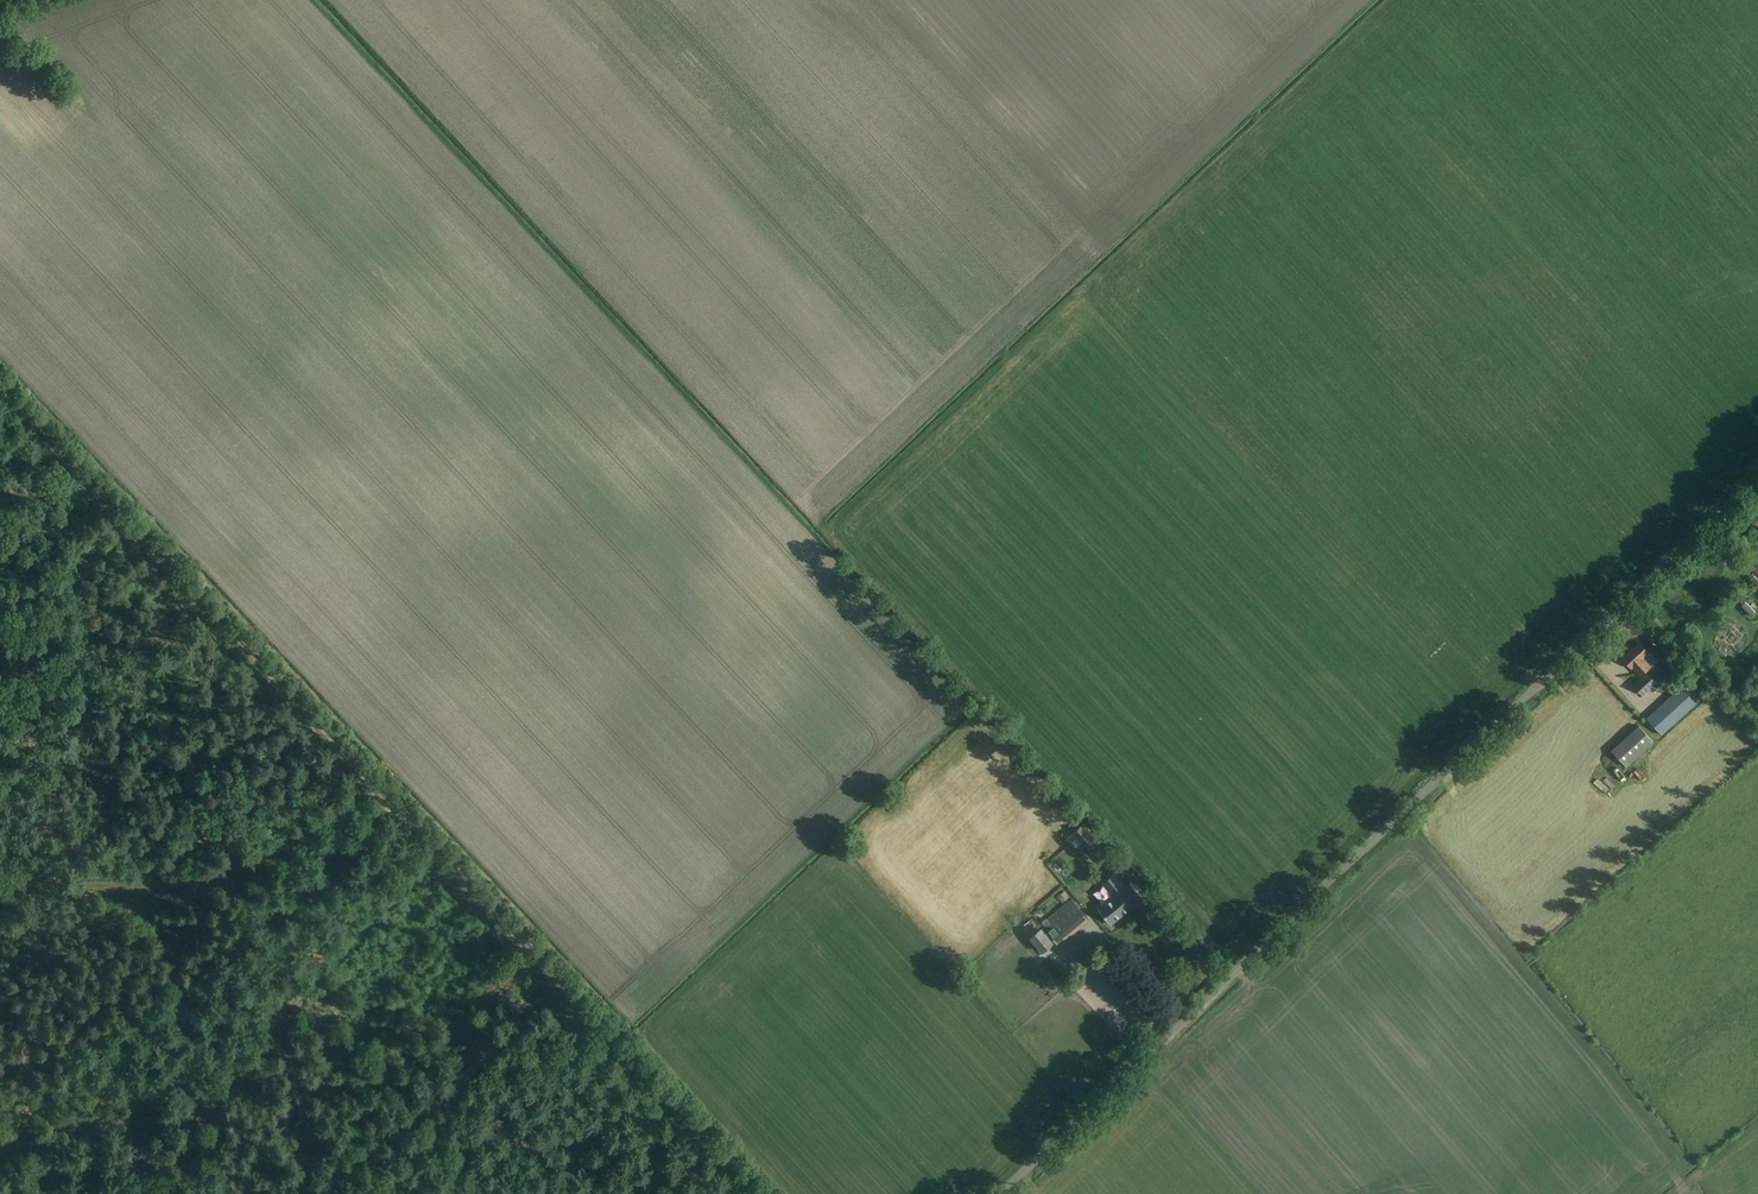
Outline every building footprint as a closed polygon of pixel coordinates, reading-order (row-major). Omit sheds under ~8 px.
[(1650,665),(1643,657),(1649,652),(1639,641),(1622,657),(1632,668),(1633,667),(1640,675),(1650,665)] [(1644,694),(1656,682),(1648,672),(1634,685),(1644,694)] [(1682,684),(1645,716),(1661,735),(1697,702),(1682,684)] [(1639,724),(1611,750),(1626,766),(1654,741),(1639,724)] [(1085,822),(1076,830),(1091,848),(1100,841),(1085,822)] [(1115,863),(1125,874),(1129,871),(1114,854),(1106,860),(1111,866),(1115,863)] [(1106,901),(1098,907),(1101,911),(1103,913),(1107,918),(1111,923),(1112,923),(1127,909),(1143,896),(1136,888),(1130,880),(1128,882),(1125,884),(1125,883),(1118,876),(1116,873),(1114,871),(1108,876),(1102,882),(1107,888),(1113,895),(1106,901)] [(1040,922),(1059,946),(1090,920),(1072,897),(1040,922)] [(1044,930),(1032,940),(1041,951),(1052,941),(1044,930)]
